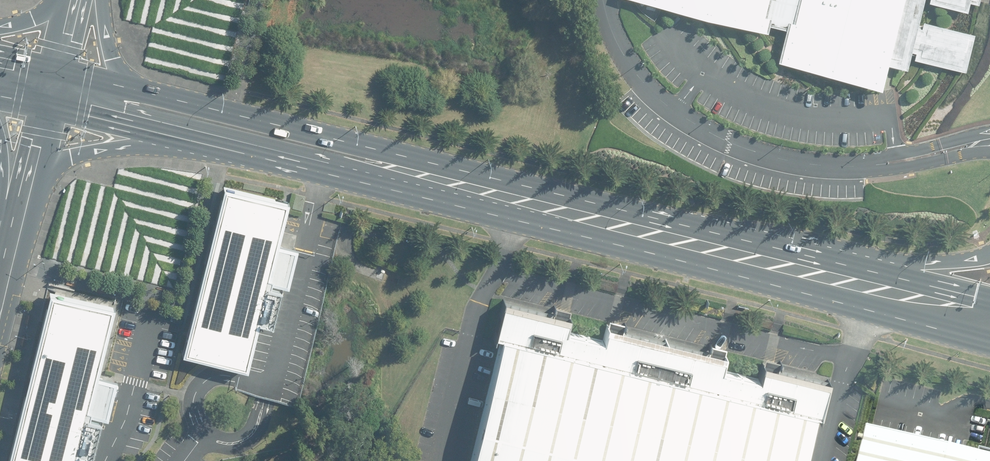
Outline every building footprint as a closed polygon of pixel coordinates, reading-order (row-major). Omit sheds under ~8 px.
[(768,32),(769,25),(786,29),(778,64),(881,88),(887,65),(892,66),(907,70),(910,60),(965,73),(974,34),(919,21),(923,2),(967,12),(969,3),(979,5),(980,0),(635,0),(768,32)] [(281,204),(222,189),(191,318),(188,317),(178,357),(240,371),(251,324),(264,327),(274,286),(281,288),(291,249),(271,244),(281,204)] [(2,460),(71,460),(71,457),(84,460),(94,418),(101,420),(110,382),(91,377),(107,309),(42,294),(2,460)] [(498,303),(489,340),(494,341),(464,460),(796,460),(807,419),(814,420),(823,384),(758,368),(754,384),(715,375),(719,358),(601,329),(597,345),(560,336),(564,320),(498,303)] [(860,460),(983,460),(867,433),(860,460)]
